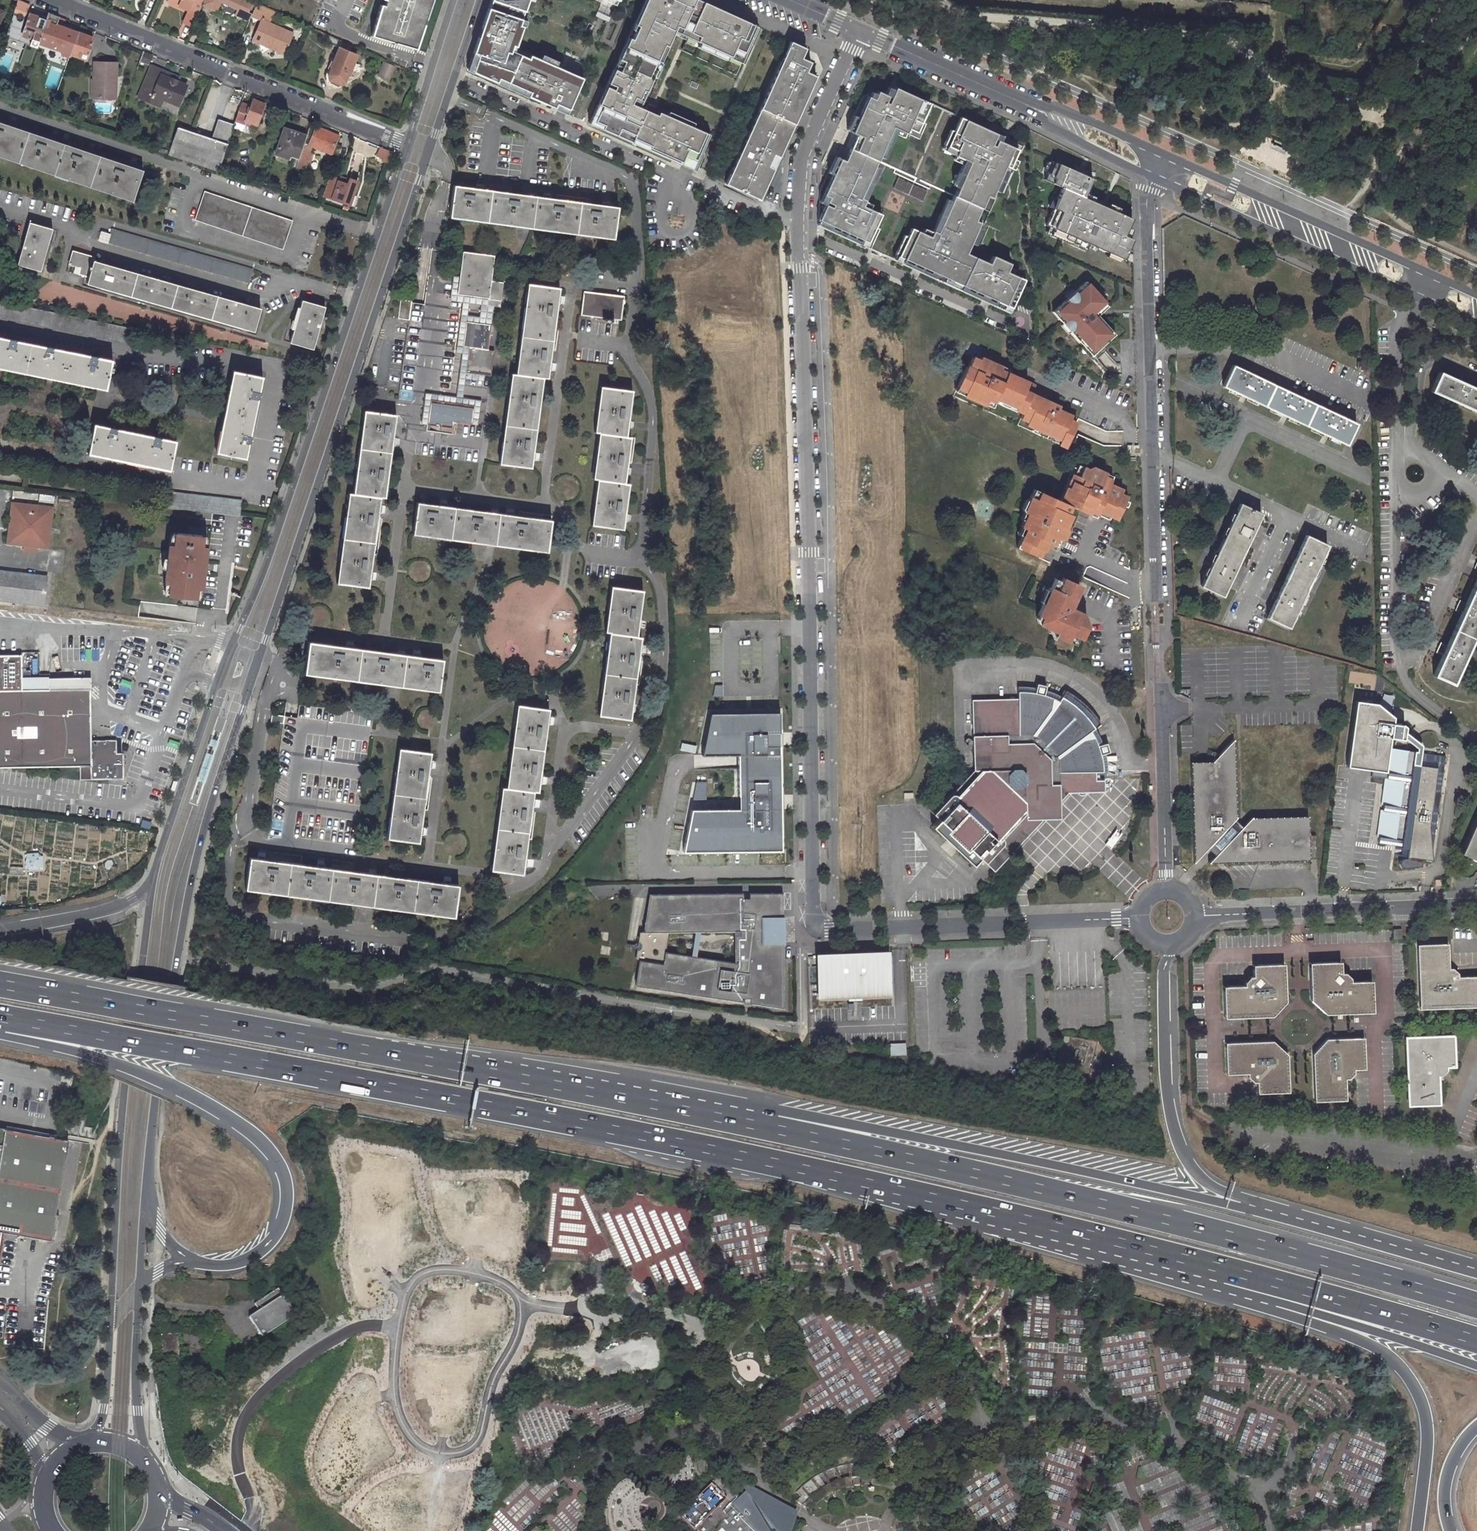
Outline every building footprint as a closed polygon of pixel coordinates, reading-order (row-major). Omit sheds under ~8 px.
[(16,18),(20,20),(23,12),(25,5),(15,0),(3,36),(10,38),(13,30),(12,30),(16,18)] [(201,0),(179,0),(176,6),(186,11),(187,9),(196,13),(199,5),(201,0)] [(236,9),(237,7),(245,11),(247,6),(249,1),(248,0),(201,0),(199,5),(213,11),(217,1),(235,9),(236,9)] [(384,0),(382,6),(379,5),(369,36),(415,50),(432,0),(382,0),(384,0)] [(562,117),(578,82),(525,59),(524,62),(506,54),(508,49),(511,50),(518,30),(515,28),(524,0),(487,0),(486,3),(462,73),(562,117)] [(754,29),(690,0),(647,0),(646,0),(643,0),(634,18),(618,54),(601,91),(594,107),(597,109),(590,124),(599,128),(597,133),(611,139),(614,134),(646,149),(644,153),(676,167),(677,163),(691,170),(705,138),(654,115),(652,118),(626,107),(629,100),(634,102),(638,93),(641,95),(651,74),(648,72),(659,48),(662,49),(671,29),(694,39),(692,44),(726,60),(727,56),(740,61),(754,29)] [(291,33),(267,23),(272,11),(254,3),(252,8),(249,16),(258,20),(250,41),(281,54),(291,33)] [(43,19),(27,13),(27,14),(24,21),(20,34),(29,38),(27,45),(34,47),(36,42),(43,19)] [(45,45),(60,50),(59,53),(62,54),(62,56),(66,58),(76,32),(54,24),(56,17),(45,13),(43,19),(36,42),(45,45)] [(83,59),(91,37),(76,32),(66,58),(70,59),(71,58),(75,60),(76,56),(83,59)] [(318,40),(337,49),(340,41),(320,33),(318,40)] [(337,49),(329,67),(330,68),(326,77),(330,84),(336,86),(341,83),(344,75),(346,75),(352,62),(354,56),(348,53),(351,46),(340,41),(337,49)] [(45,45),(36,42),(34,47),(43,51),(45,45)] [(805,50),(789,43),(724,186),(758,202),(815,79),(805,74),(809,64),(800,60),(805,50)] [(138,60),(149,64),(153,57),(141,52),(138,60)] [(116,58),(95,58),(94,75),(96,75),(95,94),(116,95),(116,58)] [(384,63),(379,74),(388,78),(392,67),(384,63)] [(171,75),(148,66),(135,98),(148,104),(150,96),(161,100),(176,106),(184,85),(175,82),(169,79),(171,75)] [(932,103),(898,88),(897,90),(891,87),(887,95),(880,91),(877,99),(870,96),(854,132),(859,134),(852,148),(880,161),(895,127),(909,133),(911,129),(919,132),(932,103)] [(150,96),(148,104),(158,107),(161,100),(150,96)] [(254,125),(261,105),(250,100),(246,109),(237,106),(231,123),(241,127),(242,125),(243,121),(254,125)] [(597,109),(594,107),(585,127),(597,133),(599,128),(590,124),(597,109)] [(1003,135),(961,116),(948,145),(958,149),(955,154),(970,161),(955,194),(982,206),(987,194),(992,196),(1006,164),(1010,166),(1019,148),(1001,140),(1003,135)] [(252,129),(254,125),(243,121),(242,125),(252,129)] [(165,155),(202,167),(214,171),(224,144),(230,126),(219,122),(216,131),(212,129),(209,138),(175,126),(165,155)] [(0,123),(0,157),(129,201),(139,170),(0,123)] [(305,131),(284,124),(276,146),(298,155),(305,131)] [(332,145),(335,136),(308,124),(305,131),(298,155),(293,169),(302,172),(305,163),(307,164),(311,153),(308,152),(310,147),(335,156),(338,147),(332,145)] [(646,149),(614,134),(611,139),(644,153),(646,149)] [(381,158),(388,160),(390,153),(389,152),(378,148),(375,156),(381,158)] [(828,204),(820,223),(867,245),(881,214),(873,210),(875,206),(861,200),(880,161),(852,148),(846,162),(841,160),(822,201),(828,204)] [(1127,235),(1135,218),(1086,197),(1094,178),(1055,161),(1047,179),(1065,187),(1048,225),(1056,228),(1053,235),(1088,250),(1091,243),(1126,259),(1135,238),(1127,235)] [(677,163),(676,167),(689,173),(691,170),(677,163)] [(345,185),(336,181),(336,178),(327,175),(320,197),(346,206),(354,182),(347,180),(346,182),(345,185)] [(449,186),(445,217),(607,242),(611,212),(449,186)] [(191,222),(279,251),(288,221),(201,191),(191,222)] [(910,227),(897,256),(958,283),(971,255),(966,253),(980,221),(976,219),(982,206),(955,194),(937,233),(922,227),(920,231),(910,227)] [(50,229),(27,223),(16,265),(38,272),(50,229)] [(110,234),(107,243),(246,282),(250,269),(111,229),(110,234)] [(107,243),(110,234),(101,231),(98,241),(107,243)] [(251,333),(258,309),(91,261),(92,257),(71,251),(68,264),(78,267),(76,274),(86,277),(84,285),(251,333)] [(494,256),(463,253),(460,277),(458,294),(488,298),(487,305),(494,305),(501,306),(504,283),(491,281),(494,256)] [(971,255),(958,283),(1009,307),(1022,279),(1007,271),(1011,262),(994,254),(989,263),(971,255)] [(492,326),(494,305),(487,305),(488,298),(458,294),(460,277),(454,276),(451,300),(461,302),(455,351),(463,353),(457,396),(423,392),(420,423),(427,424),(430,400),(475,406),(473,425),(479,426),(483,400),(464,398),(466,380),(485,382),(486,376),(467,373),(469,348),(464,347),(466,322),(492,326)] [(564,289),(533,284),(521,372),(518,371),(505,463),(536,467),(549,376),(552,377),(564,289)] [(1093,312),(1101,305),(1082,284),(1071,294),(1073,296),(1065,303),(1064,302),(1050,315),(1060,326),(1062,325),(1069,333),(1067,334),(1081,348),(1082,347),(1091,357),(1101,347),(1112,337),(1094,316),(1095,315),(1093,312)] [(624,297),(584,292),(581,315),(621,320),(624,297)] [(1071,294),(1069,292),(1062,299),(1065,303),(1073,296),(1071,294)] [(326,306),(302,299),(290,343),(313,349),(326,306)] [(399,299),(396,318),(408,320),(411,301),(399,299)] [(1105,308),(1101,305),(1093,312),(1095,315),(1096,316),(1105,308)] [(489,350),(492,326),(466,322),(464,347),(469,348),(467,373),(486,376),(491,376),(495,351),(489,350)] [(1069,333),(1062,325),(1060,326),(1058,329),(1065,336),(1067,334),(1069,333)] [(0,340),(0,367),(103,390),(109,363),(0,340)] [(1091,357),(1082,347),(1081,348),(1078,350),(1089,362),(1103,349),(1101,347),(1091,357)] [(967,366),(954,398),(1068,446),(1080,418),(1059,409),(1061,405),(1046,398),(1033,393),(1037,384),(1002,370),(1004,366),(990,360),(982,357),(980,361),(973,358),(969,367),(967,366)] [(1235,365),(1224,386),(1238,393),(1283,414),(1330,437),(1346,445),(1356,424),(1235,365)] [(1368,375),(1368,365),(1350,365),(1351,374),(1368,375)] [(0,367),(0,372),(101,394),(103,390),(0,367)] [(221,453),(238,371),(227,372),(210,455),(221,453)] [(264,376),(238,371),(221,453),(248,459),(264,376)] [(1431,391),(1476,412),(1476,389),(1440,372),(1431,391)] [(631,391),(599,387),(593,434),(599,434),(594,478),(598,479),(592,526),(626,530),(632,484),(626,483),(631,438),(626,437),(631,391)] [(427,424),(453,428),(454,422),(473,425),(475,406),(430,400),(427,424)] [(391,415),(361,412),(350,494),(345,494),(332,583),(364,587),(375,497),(381,498),(391,415)] [(171,442),(89,425),(84,453),(166,469),(171,442)] [(166,469),(84,453),(83,457),(165,474),(166,469)] [(1019,541),(1014,552),(1035,563),(1039,561),(1044,547),(1049,550),(1052,542),(1057,544),(1068,519),(1064,517),(1067,511),(1085,519),(1087,515),(1094,519),(1100,521),(1106,524),(1108,521),(1115,524),(1125,501),(1118,498),(1120,494),(1106,488),(1107,485),(1100,481),(1102,477),(1089,471),(1087,474),(1076,468),(1070,480),(1069,479),(1056,505),(1031,494),(1027,502),(1023,504),(1019,512),(1019,514),(1020,516),(1024,517),(1020,525),(1018,531),(1019,531),(1023,533),(1019,541)] [(1065,477),(1069,479),(1070,480),(1076,468),(1068,470),(1065,477)] [(237,503),(166,494),(164,509),(235,517),(237,503)] [(546,520),(413,502),(409,535),(542,552),(546,520)] [(48,507),(8,503),(5,543),(45,547),(48,507)] [(1239,503),(1200,583),(1220,594),(1261,514),(1239,503)] [(1024,517),(1020,516),(1016,523),(1020,525),(1024,517)] [(1014,539),(1019,541),(1023,533),(1019,531),(1014,539)] [(165,546),(161,585),(165,586),(164,598),(191,601),(192,591),(197,592),(198,579),(201,558),(202,548),(197,548),(198,538),(171,534),(169,547),(165,546)] [(1306,535),(1267,617),(1290,628),(1328,546),(1306,535)] [(0,568),(0,598),(41,604),(45,575),(0,568)] [(1078,587),(1081,579),(1063,580),(1062,582),(1055,579),(1057,586),(1074,594),(1071,604),(1077,607),(1086,590),(1078,587)] [(1078,587),(1086,590),(1088,586),(1081,579),(1078,587)] [(1434,674),(1453,683),(1476,631),(1476,580),(1434,674)] [(1057,586),(1044,618),(1047,619),(1044,626),(1061,634),(1059,637),(1072,644),(1076,636),(1083,639),(1087,641),(1093,627),(1079,620),(1077,607),(1071,604),(1074,594),(1057,586)] [(635,597),(608,594),(602,639),(607,639),(597,721),(624,725),(634,644),(630,643),(635,597)] [(1083,639),(1076,636),(1072,644),(1074,650),(1083,639)] [(436,669),(298,652),(295,678),(432,696),(436,669)] [(75,764),(76,777),(119,777),(119,752),(112,752),(112,739),(87,739),(87,737),(86,737),(85,714),(86,714),(86,688),(28,689),(28,653),(0,653),(0,765),(75,764)] [(973,768),(931,812),(986,863),(1002,845),(1036,808),(1043,808),(1051,808),(1051,782),(1095,780),(1095,769),(1108,768),(1106,752),(1108,751),(1104,739),(1101,740),(1095,725),(1100,720),(1093,711),(1085,702),(1075,694),(1067,689),(1065,688),(1061,694),(1046,688),(1047,686),(1036,683),(1036,685),(1017,685),(1017,695),(971,699),(973,768)] [(716,686),(714,697),(722,696),(721,685),(716,686)] [(516,874),(527,795),(531,796),(541,716),(514,712),(503,792),(499,792),(489,870),(488,877),(515,881),(516,874)] [(777,712),(708,713),(700,756),(736,755),(737,809),(690,810),(681,852),(780,850),(779,809),(776,810),(775,802),(775,795),(779,795),(778,738),(777,712)] [(285,716),(271,714),(270,721),(284,723),(285,716)] [(1191,762),(1194,865),(1209,849),(1216,855),(1207,865),(1310,862),(1309,816),(1250,817),(1242,825),(1236,820),(1238,816),(1236,739),(1214,762),(1191,762)] [(1376,837),(1376,843),(1401,847),(1401,850),(1404,850),(1405,857),(1404,857),(1402,857),(1401,858),(1401,861),(1401,862),(1401,863),(1403,864),(1420,862),(1420,858),(1430,859),(1442,756),(1387,748),(1383,772),(1385,772),(1384,780),(1383,780),(1380,804),(1382,804),(1381,812),(1379,812),(1376,837)] [(425,762),(396,759),(385,851),(413,855),(425,762)] [(1002,845),(986,863),(990,866),(994,871),(1011,852),(1043,817),(1060,816),(1060,792),(1103,790),(1103,780),(1095,780),(1051,782),(1051,808),(1043,808),(1036,808),(1002,845)] [(697,782),(693,800),(705,799),(704,782),(697,782)] [(1457,854),(1476,864),(1476,814),(1457,854)] [(28,853),(29,867),(39,867),(39,856),(38,853),(28,853)] [(448,923),(452,895),(241,868),(238,896),(448,923)] [(649,897),(634,985),(782,1008),(779,926),(778,895),(649,897)] [(1401,929),(1393,929),(1393,938),(1401,938),(1401,929)] [(1421,944),(1416,948),(1419,1006),(1421,1010),(1476,1007),(1476,976),(1476,975),(1456,977),(1456,973),(1450,969),(1447,968),(1446,948),(1442,944),(1421,944)] [(854,955),(818,957),(820,1000),(891,997),(889,954),(854,955)] [(1335,960),(1312,963),(1309,968),(1310,1001),(1323,1012),(1370,1011),(1373,1007),(1372,984),(1368,981),(1350,981),(1350,976),(1343,972),(1340,972),(1340,963),(1335,960)] [(1245,986),(1227,987),(1224,992),(1225,1015),(1230,1018),(1274,1015),(1286,1002),(1284,968),(1280,964),(1255,965),(1252,969),(1253,979),(1244,979),(1245,986)] [(1409,1038),(1405,1043),(1407,1101),(1411,1104),(1434,1103),(1439,1099),(1438,1076),(1441,1076),(1445,1070),(1445,1067),(1449,1067),(1453,1063),(1452,1039),(1448,1036),(1409,1038)] [(1323,1041),(1311,1056),(1313,1099),(1317,1103),(1341,1101),(1344,1098),(1343,1082),(1347,1082),(1352,1075),(1352,1071),(1359,1071),(1363,1066),(1362,1043),(1357,1039),(1323,1041)] [(1271,1040),(1227,1043),(1224,1049),(1226,1071),(1230,1075),(1247,1074),(1247,1078),(1253,1083),(1256,1083),(1257,1091),(1260,1093),(1284,1092),(1288,1087),(1286,1054),(1271,1040)] [(892,1043),(891,1054),(907,1055),(907,1044),(892,1043)] [(3,1231),(57,1241),(61,1215),(58,1214),(71,1139),(39,1133),(0,1126),(0,1250),(3,1231)] [(279,1287),(255,1304),(260,1311),(250,1318),(262,1337),(297,1314),(279,1287)] [(163,1334),(165,1357),(179,1356),(177,1333),(163,1334)] [(680,1509),(700,1530),(715,1530),(723,1524),(730,1530),(791,1530),(794,1516),(793,1514),(792,1513),(790,1511),(789,1509),(787,1508),(786,1506),(785,1506),(783,1505),(782,1504),(780,1503),(778,1503),(776,1502),(775,1502),(776,1497),(769,1498),(768,1493),(763,1493),(762,1488),(757,1489),(756,1485),(754,1485),(752,1486),(750,1487),(747,1488),(746,1489),(744,1490),(742,1492),(721,1470),(680,1509)] [(804,1482),(799,1487),(803,1492),(801,1494),(800,1496),(805,1500),(807,1497),(810,1494),(815,1490),(820,1486),(824,1484),(827,1482),(821,1471),(816,1474),(809,1478),(804,1482)] [(1118,1528),(1120,1527),(1116,1517),(1108,1520),(1112,1530),(1120,1530),(1118,1528)]
